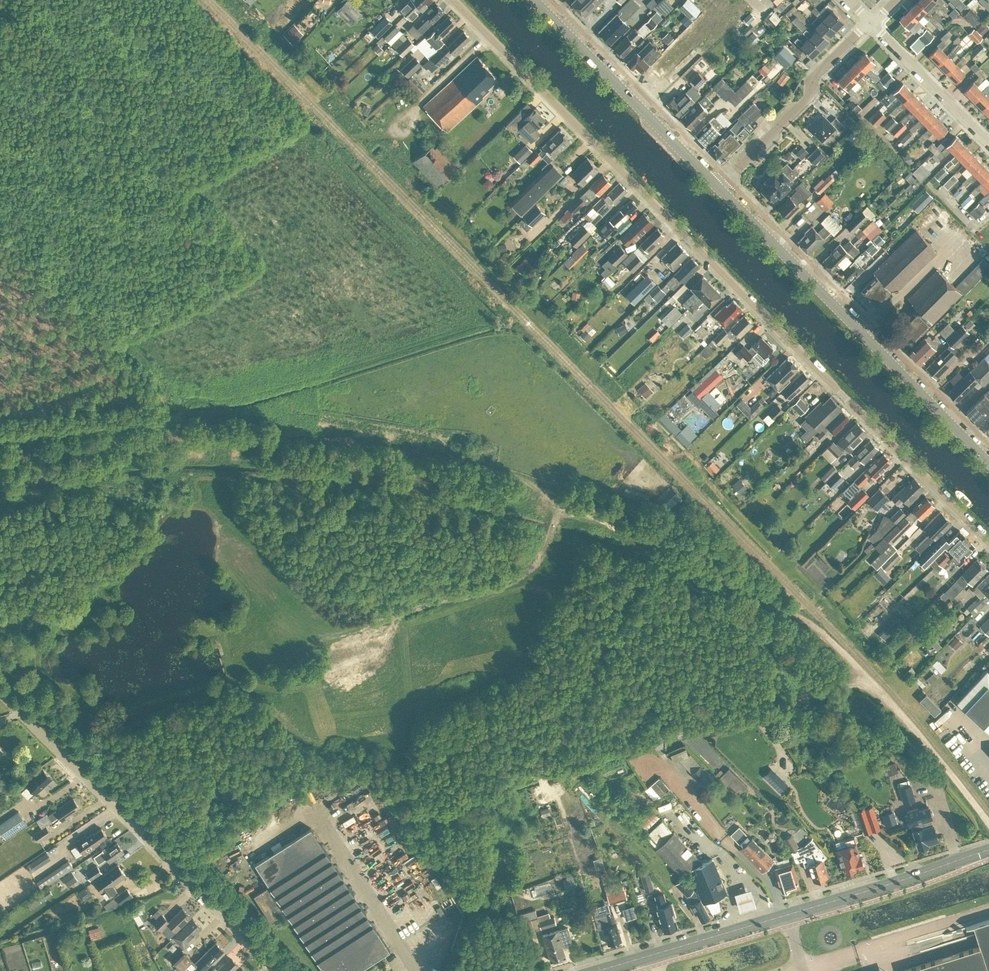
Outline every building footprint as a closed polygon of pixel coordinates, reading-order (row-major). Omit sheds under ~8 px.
[(336,11),(351,25),(362,14),(347,0),(336,11)] [(419,0),(409,0),(400,9),(405,14),(419,0)] [(431,0),(419,0),(405,14),(410,19),(421,8),(422,9),(431,0)] [(586,0),(573,0),(571,2),(578,8),(586,0)] [(578,8),(585,15),(599,0),(586,0),(578,8)] [(637,4),(633,0),(628,0),(619,9),(619,10),(600,29),(612,41),(621,32),(622,33),(629,26),(623,19),(638,5),(637,4)] [(691,0),(685,0),(678,7),(691,20),(701,10),(691,0)] [(937,0),(935,0),(918,0),(917,1),(926,10),(932,4),(936,8),(937,9),(940,7),(945,13),(949,9),(943,3),(941,5),(937,0)] [(988,9),(988,8),(988,0),(978,0),(988,9)] [(917,1),(908,9),(917,18),(922,14),(927,19),(929,18),(940,30),(944,27),(932,14),(931,15),(926,10),(917,1)] [(407,30),(414,37),(421,29),(420,29),(430,19),(432,22),(435,19),(436,19),(436,18),(444,11),(435,2),(414,22),(407,30)] [(659,11),(663,6),(659,2),(655,7),(659,11)] [(829,12),(824,16),(823,17),(835,29),(844,20),(833,9),(827,2),(823,6),(829,12)] [(953,16),(958,12),(954,7),(949,11),(953,16)] [(973,25),(980,18),(970,8),(963,15),(973,25)] [(922,24),(917,18),(908,9),(899,18),(908,27),(909,26),(910,27),(912,29),(915,29),(917,29),(919,27),(921,29),(925,25),(923,23),(922,24)] [(774,11),(773,12),(772,10),(764,18),(772,26),(780,18),(774,11)] [(823,17),(824,16),(819,11),(815,14),(821,20),(815,26),(817,28),(827,37),(835,29),(823,17)] [(384,34),(395,23),(386,14),(375,25),(384,34)] [(447,29),(454,22),(453,21),(453,19),(451,17),(449,17),(448,15),(440,23),(439,22),(433,27),(435,29),(426,38),(431,43),(429,45),(431,47),(433,45),(435,48),(443,41),(440,38),(448,30),(447,29)] [(643,35),(656,22),(650,16),(637,29),(635,27),(628,33),(616,45),(618,47),(617,49),(622,54),(629,48),(629,49),(635,42),(633,40),(641,33),(643,35)] [(670,21),(667,18),(662,23),(665,26),(670,21)] [(982,32),(988,24),(984,19),(977,27),(982,32)] [(750,22),(743,29),(748,33),(755,27),(750,22)] [(777,33),(782,28),(778,24),(773,29),(777,33)] [(392,43),(402,32),(395,25),(384,36),(392,43)] [(300,36),(291,27),(283,34),(292,44),(300,36)] [(829,39),(827,37),(817,28),(811,34),(805,28),(802,31),(808,37),(808,36),(820,48),(829,39)] [(918,36),(925,44),(934,35),(926,28),(918,36)] [(974,28),(968,33),(977,42),(982,37),(974,28)] [(462,45),(469,37),(463,31),(444,49),(442,47),(431,57),(438,64),(451,51),(455,55),(463,47),(462,45)] [(929,54),(938,63),(946,54),(940,48),(946,43),(943,41),(949,35),(946,32),(940,38),(941,39),(936,44),(937,45),(929,54)] [(671,36),(668,33),(662,39),(667,45),(673,39),(671,36)] [(820,48),(808,36),(808,37),(803,42),(797,37),(793,40),(800,46),(811,57),(820,48)] [(403,55),(414,44),(408,37),(396,48),(398,50),(403,55)] [(802,51),(793,42),(788,38),(785,42),(798,55),(802,51)] [(650,63),(661,51),(650,39),(637,51),(627,61),(632,67),(635,64),(640,70),(648,62),(649,62),(650,63)] [(974,57),(985,47),(980,42),(970,52),(974,57)] [(378,53),(383,48),(378,43),(373,48),(378,53)] [(960,57),(955,53),(954,52),(960,46),(957,43),(951,49),(946,54),(938,63),(946,72),(955,63),(960,58),(960,57)] [(391,66),(403,55),(398,50),(386,61),(391,66)] [(865,52),(856,61),(865,70),(864,70),(870,75),(869,76),(871,77),(875,74),(873,72),(874,71),(869,66),(874,61),(865,52)] [(488,87),(494,81),(498,78),(477,55),(424,105),(447,130),(483,97),(482,95),(489,89),(488,87)] [(963,61),(965,59),(961,55),(960,57),(960,58),(955,63),(946,72),(955,81),(964,72),(959,67),(965,62),(963,61)] [(401,69),(408,77),(422,64),(414,56),(401,69)] [(804,69),(808,65),(798,56),(794,60),(804,69)] [(431,57),(423,65),(426,68),(428,67),(431,70),(438,64),(431,57)] [(860,75),(864,70),(865,70),(856,61),(847,70),(856,79),(861,84),(860,84),(866,90),(870,86),(864,81),(865,80),(860,75)] [(981,89),(977,84),(982,79),(981,79),(984,77),(981,74),(983,71),(974,62),(970,66),(978,75),(964,89),(973,98),(982,90),(981,89)] [(850,85),(856,79),(847,70),(838,79),(846,87),(845,88),(851,94),(849,95),(855,101),(858,98),(853,92),(855,90),(850,85)] [(789,76),(788,75),(783,71),(780,75),(786,80),(789,76)] [(694,83),(686,91),(678,99),(675,96),(668,102),(673,108),(676,112),(678,112),(679,113),(687,105),(688,106),(700,94),(693,87),(696,84),(698,85),(704,79),(698,72),(691,79),(694,83)] [(890,72),(881,81),(886,86),(895,76),(890,72)] [(337,77),(332,73),(328,79),(334,82),(337,77)] [(417,97),(425,89),(411,75),(403,83),(417,97)] [(716,81),(711,86),(725,100),(728,98),(735,90),(726,81),(721,76),(716,81)] [(667,100),(684,84),(678,78),(661,94),(667,100)] [(754,87),(747,80),(735,91),(742,98),(754,87)] [(981,89),(982,90),(973,98),(981,107),(988,100),(988,97),(986,94),(988,90),(988,81),(986,84),(981,89)] [(902,100),(911,91),(902,82),(893,91),(892,90),(887,95),(886,93),(880,99),(883,103),(889,97),(891,100),(896,94),(902,100)] [(911,109),(920,100),(911,91),(902,100),(897,105),(891,111),(894,114),(900,109),(901,110),(906,104),(911,109)] [(699,100),(681,116),(682,117),(682,119),(684,121),(686,121),(692,127),(704,114),(708,110),(705,106),(711,100),(705,94),(699,100)] [(915,113),(920,118),(929,109),(920,100),(911,109),(906,114),(900,120),(890,130),(896,136),(906,126),(903,123),(909,118),(910,119),(915,113)] [(709,147),(721,160),(759,124),(758,122),(753,127),(749,123),(762,110),(754,101),(737,117),(739,118),(709,147)] [(367,114),(371,107),(364,104),(361,112),(367,114)] [(856,113),(861,108),(857,104),(852,109),(856,113)] [(521,111),(506,125),(513,132),(520,125),(521,126),(533,138),(540,132),(535,127),(541,122),(542,122),(543,121),(543,120),(545,118),(539,113),(541,111),(536,106),(535,108),(534,107),(525,116),(521,111)] [(879,108),(869,118),(876,125),(886,115),(879,108)] [(929,127),(937,118),(929,109),(920,118),(915,123),(914,123),(909,128),(912,132),(917,127),(918,128),(924,122),(928,127),(929,127)] [(813,120),(807,127),(813,134),(814,133),(822,140),(835,127),(839,131),(845,126),(835,116),(830,121),(822,113),(814,121),(813,120)] [(851,128),(857,122),(848,114),(843,119),(851,128)] [(707,145),(725,128),(713,116),(696,133),(707,145)] [(889,130),(898,122),(892,116),(883,125),(889,130)] [(938,136),(947,127),(937,118),(929,127),(928,127),(923,132),(921,133),(925,137),(926,135),(927,136),(933,131),(938,136)] [(549,161),(571,139),(560,128),(542,146),(540,148),(542,149),(538,153),(536,151),(527,160),(532,164),(541,155),(548,162),(541,168),(543,170),(510,203),(522,215),(563,175),(549,161)] [(905,144),(913,135),(909,131),(900,139),(905,144)] [(847,138),(847,140),(847,141),(849,143),(852,144),(854,144),(856,142),(856,140),(855,138),(852,136),(849,136),(847,138)] [(964,145),(955,136),(941,150),(937,146),(932,151),(936,155),(939,153),(942,156),(945,154),(950,149),(955,154),(964,145)] [(927,146),(932,151),(937,146),(932,141),(927,146)] [(808,150),(803,143),(796,149),(802,155),(808,150)] [(457,167),(437,145),(435,147),(432,144),(413,161),(436,186),(457,167)] [(964,163),(973,154),(964,145),(955,154),(950,159),(950,158),(944,164),(947,168),(953,162),(954,163),(959,158),(964,163)] [(520,162),(529,153),(522,146),(513,155),(520,162)] [(817,146),(807,156),(814,163),(824,153),(817,146)] [(932,151),(927,146),(922,151),(926,156),(932,151)] [(783,156),(788,160),(793,155),(789,150),(783,156)] [(906,164),(912,162),(910,153),(903,155),(906,164)] [(973,172),(982,163),(973,154),(964,163),(973,171),(973,172)] [(582,185),(598,170),(587,158),(571,174),(582,185)] [(792,168),(786,162),(781,168),(780,167),(776,171),(774,170),(765,179),(766,180),(760,187),(766,193),(787,173),(787,174),(792,168)] [(920,163),(906,175),(912,182),(926,170),(920,163)] [(988,173),(988,170),(982,163),(973,172),(973,171),(968,176),(967,176),(962,182),(965,185),(970,180),(971,181),(977,175),(982,180),(988,173)] [(791,178),(799,170),(794,166),(792,168),(787,174),(787,173),(766,193),(767,194),(767,196),(773,202),(775,200),(774,199),(779,194),(780,195),(789,185),(788,184),(793,180),(791,178)] [(943,166),(934,175),(939,180),(948,171),(943,166)] [(962,171),(959,167),(953,173),(956,176),(962,171)] [(820,193),(834,178),(830,174),(830,173),(815,188),(820,193)] [(982,180),(977,185),(976,185),(971,191),(974,194),(979,189),(980,190),(986,185),(988,188),(988,173),(982,180)] [(599,194),(611,183),(609,181),(609,180),(607,178),(606,178),(602,174),(582,194),(581,195),(586,201),(585,201),(587,203),(592,199),(590,197),(596,191),(599,194)] [(899,182),(904,178),(900,174),(895,178),(899,182)] [(488,189),(495,183),(488,177),(482,183),(488,189)] [(812,192),(805,186),(807,184),(802,180),(795,187),(797,189),(778,207),(787,216),(794,210),(795,210),(797,206),(799,205),(797,203),(804,196),(806,198),(812,192)] [(618,198),(626,191),(619,183),(607,195),(608,195),(604,199),(602,197),(587,211),(593,218),(599,212),(599,213),(603,209),(605,212),(611,206),(612,208),(616,204),(620,200),(618,198)] [(962,193),(958,189),(953,194),(957,198),(962,193)] [(985,194),(979,200),(983,203),(988,198),(988,199),(988,191),(985,194)] [(919,210),(929,200),(922,193),(912,203),(919,210)] [(965,207),(974,199),(969,194),(960,203),(965,207)] [(586,201),(581,195),(568,207),(574,213),(585,201),(586,201)] [(817,201),(826,211),(831,206),(823,196),(817,201)] [(616,227),(624,219),(631,213),(630,212),(636,206),(635,205),(635,203),(632,201),(631,201),(630,200),(624,206),(623,205),(592,235),(598,242),(615,225),(616,227)] [(986,209),(979,202),(969,211),(975,217),(980,214),(986,209)] [(532,226),(545,213),(536,203),(523,216),(532,226)] [(852,232),(868,216),(862,210),(847,226),(852,232)] [(645,215),(644,214),(643,213),(620,236),(626,242),(631,238),(634,241),(652,223),(649,219),(649,217),(647,215),(645,215)] [(804,235),(798,241),(809,252),(815,246),(817,247),(825,239),(824,238),(831,232),(834,235),(842,227),(828,213),(821,221),(819,219),(805,232),(804,235)] [(871,239),(882,229),(873,219),(862,230),(871,239)] [(583,224),(569,239),(577,247),(591,232),(583,224)] [(656,242),(663,234),(657,228),(637,247),(645,254),(657,243),(656,242)] [(916,229),(895,250),(879,266),(880,266),(873,272),(876,275),(862,289),(868,295),(867,295),(871,298),(876,304),(890,290),(895,290),(897,290),(937,251),(916,229)] [(878,246),(884,240),(879,235),(873,241),(878,246)] [(576,261),(593,244),(588,239),(571,255),(576,261)] [(847,250),(853,244),(850,240),(843,246),(840,243),(832,250),(832,252),(823,261),(830,267),(835,262),(834,261),(842,253),(842,254),(847,250)] [(854,258),(841,271),(843,273),(843,274),(843,275),(844,276),(845,277),(846,278),(847,278),(848,278),(849,279),(854,273),(856,275),(863,268),(860,264),(863,261),(863,260),(870,253),(871,254),(878,248),(872,241),(855,259),(854,258)] [(679,261),(688,253),(677,242),(666,252),(661,257),(673,269),(680,262),(679,261)] [(851,253),(857,247),(853,244),(847,250),(842,254),(842,253),(834,261),(835,262),(830,267),(834,272),(841,265),(842,267),(853,256),(851,253)] [(620,246),(608,257),(616,265),(628,254),(620,246)] [(633,250),(622,261),(633,271),(643,261),(633,250)] [(693,272),(699,266),(691,257),(666,282),(673,289),(682,280),(684,283),(694,273),(693,272)] [(988,267),(988,264),(983,258),(956,285),(963,293),(988,267)] [(522,273),(529,263),(523,259),(519,264),(518,263),(515,268),(522,273)] [(931,322),(961,293),(937,269),(908,299),(917,308),(900,324),(914,338),(931,322)] [(659,278),(651,270),(643,279),(650,286),(659,278)] [(609,288),(615,282),(607,274),(601,280),(609,288)] [(688,307),(711,284),(703,275),(691,287),(696,291),(684,303),(688,307)] [(636,288),(643,283),(638,276),(631,281),(636,288)] [(655,299),(663,290),(657,284),(649,293),(655,299)] [(709,305),(720,294),(711,284),(688,307),(693,311),(704,300),(709,305)] [(724,325),(742,308),(733,299),(725,308),(723,306),(714,315),(724,325)] [(707,331),(716,322),(708,315),(700,323),(707,331)] [(744,315),(731,327),(732,328),(728,332),(724,328),(713,338),(718,343),(727,335),(730,337),(736,331),(740,336),(753,323),(744,315)] [(961,324),(955,330),(946,339),(946,340),(953,347),(969,332),(967,330),(974,323),(968,318),(961,324)] [(624,323),(615,328),(619,335),(628,330),(624,323)] [(684,337),(692,329),(689,325),(687,323),(679,332),(680,333),(684,337)] [(939,332),(946,339),(955,330),(948,323),(939,332)] [(936,348),(939,341),(934,336),(932,339),(928,335),(925,337),(925,336),(909,352),(920,363),(936,348)] [(765,354),(772,347),(770,345),(771,344),(768,341),(767,342),(762,336),(748,349),(743,344),(735,353),(740,358),(742,355),(746,359),(752,354),(762,364),(769,358),(765,354)] [(705,357),(717,346),(711,340),(699,351),(705,357)] [(936,376),(957,356),(950,349),(943,356),(940,353),(926,367),(936,376)] [(788,378),(799,367),(788,356),(766,378),(779,390),(789,379),(788,378)] [(988,377),(988,363),(983,357),(970,371),(969,370),(963,377),(958,372),(949,381),(954,385),(948,392),(956,401),(977,379),(982,384),(988,377)] [(716,368),(715,368),(693,389),(701,397),(702,396),(714,409),(726,397),(715,386),(709,392),(708,390),(714,385),(723,376),(716,368)] [(801,385),(808,377),(802,371),(781,392),(789,399),(802,386),(801,385)] [(645,397),(653,391),(645,382),(638,389),(645,397)] [(988,410),(988,394),(987,396),(984,393),(966,411),(977,422),(988,410)] [(819,430),(842,408),(830,396),(822,403),(820,401),(805,415),(819,430)] [(764,406),(767,402),(762,397),(758,400),(764,406)] [(791,405),(800,414),(809,406),(800,397),(791,405)] [(736,404),(750,419),(764,406),(758,400),(751,407),(742,398),(736,404)] [(769,423),(783,409),(777,403),(768,412),(769,412),(763,418),(769,423)] [(977,422),(988,434),(988,410),(977,422)] [(848,417),(842,411),(825,428),(824,427),(804,447),(812,456),(822,445),(821,440),(831,430),(834,433),(842,426),(840,425),(848,417)] [(835,444),(833,441),(827,447),(836,456),(845,447),(849,452),(858,443),(857,442),(867,433),(856,422),(838,440),(838,441),(835,444)] [(692,440),(681,429),(676,435),(687,446),(692,440)] [(869,455),(877,447),(870,439),(847,461),(853,467),(861,460),(864,462),(870,456),(869,455)] [(854,480),(860,485),(868,477),(871,481),(882,469),(881,468),(890,460),(883,453),(877,459),(876,458),(854,480)] [(713,460),(705,466),(712,474),(719,468),(713,460)] [(833,464),(821,476),(826,481),(838,469),(833,464)] [(838,470),(827,481),(833,487),(844,477),(838,470)] [(914,496),(923,488),(914,478),(905,486),(904,485),(892,498),(897,503),(902,497),(909,504),(915,497),(914,496)] [(745,488),(738,479),(732,484),(739,493),(740,492),(743,490),(745,488)] [(862,487),(847,501),(855,509),(869,495),(862,487)] [(879,487),(867,499),(877,509),(889,497),(879,487)] [(887,533),(884,536),(891,543),(911,523),(911,522),(918,515),(921,518),(923,517),(925,516),(926,515),(926,513),(934,505),(933,504),(933,502),(931,500),(929,500),(925,495),(887,533)] [(899,508),(890,517),(895,522),(904,513),(899,508)] [(935,539),(952,523),(940,511),(925,525),(925,526),(924,527),(929,533),(915,547),(921,553),(935,539)] [(875,544),(884,536),(887,533),(880,526),(868,538),(875,544)] [(950,554),(956,549),(954,547),(966,536),(959,530),(948,541),(941,548),(936,543),(919,560),(924,565),(928,561),(933,556),(936,559),(946,550),(950,554)] [(897,548),(891,543),(884,536),(874,546),(881,552),(871,562),(877,568),(897,548)] [(964,555),(974,545),(966,536),(954,547),(956,549),(950,554),(946,550),(936,559),(933,556),(928,561),(938,571),(952,557),(959,564),(964,558),(964,555)] [(789,545),(784,550),(792,557),(796,553),(789,545)] [(896,550),(881,565),(886,570),(901,554),(896,550)] [(977,559),(962,574),(972,584),(987,569),(977,559)] [(913,572),(917,568),(913,563),(908,568),(913,572)] [(886,571),(881,566),(873,574),(878,579),(886,571)] [(972,589),(979,597),(976,601),(975,599),(967,607),(970,610),(974,615),(985,604),(984,603),(988,598),(988,573),(972,589)] [(951,598),(963,586),(956,579),(944,591),(951,598)] [(979,626),(988,635),(988,616),(979,626)] [(956,636),(949,643),(955,649),(962,642),(956,636)] [(934,639),(930,643),(937,650),(941,646),(934,639)] [(941,672),(946,668),(937,659),(932,664),(941,672)] [(988,731),(988,672),(986,670),(957,701),(988,731)] [(926,693),(919,699),(934,715),(941,708),(926,693)] [(685,748),(671,754),(674,761),(688,755),(685,748)] [(885,764),(889,775),(898,772),(895,762),(885,764)] [(713,776),(701,764),(691,774),(702,786),(713,776)] [(747,786),(729,767),(719,777),(737,796),(747,786)] [(763,775),(779,791),(788,783),(771,767),(763,775)] [(51,776),(43,769),(27,784),(37,793),(46,784),(45,782),(51,776)] [(670,787),(660,776),(651,784),(661,796),(670,787)] [(719,789),(723,793),(727,789),(723,785),(719,789)] [(904,803),(914,800),(910,785),(900,788),(904,803)] [(80,807),(74,798),(48,815),(52,821),(59,816),(63,821),(71,816),(70,814),(80,807)] [(864,833),(880,828),(872,805),(857,810),(864,833)] [(644,832),(660,817),(649,806),(633,821),(644,832)] [(912,829),(918,847),(928,844),(928,843),(937,840),(932,823),(930,818),(932,817),(931,814),(932,814),(930,809),(929,810),(928,806),(918,809),(917,807),(907,810),(907,813),(904,814),(908,825),(911,824),(912,829)] [(611,816),(616,812),(612,807),(606,811),(611,816)] [(0,822),(0,830),(6,838),(27,823),(18,810),(0,822)] [(894,810),(882,814),(886,825),(898,821),(894,810)] [(645,835),(657,848),(656,849),(682,875),(689,868),(703,901),(726,891),(712,858),(702,863),(674,832),(673,832),(662,820),(645,835)] [(40,841),(51,833),(46,825),(34,833),(40,841)] [(742,846),(751,838),(739,826),(730,834),(742,846)] [(311,827),(256,862),(270,885),(255,894),(272,921),(287,911),(325,970),(355,970),(389,949),(311,827)] [(107,835),(102,828),(94,833),(93,832),(87,836),(86,835),(76,841),(85,854),(95,848),(94,846),(99,842),(99,841),(107,835)] [(826,876),(821,860),(826,855),(811,839),(804,846),(799,847),(791,834),(784,838),(792,851),(796,860),(803,858),(805,865),(809,864),(814,879),(819,878),(821,879),(824,878),(825,876),(826,876)] [(854,867),(862,865),(854,836),(835,842),(836,848),(841,862),(842,862),(845,871),(846,871),(848,872),(853,870),(854,868),(855,868),(854,867)] [(742,846),(740,848),(762,871),(771,862),(775,867),(782,890),(789,888),(799,885),(792,862),(779,866),(776,855),(775,855),(776,858),(774,860),(752,837),(751,838),(742,846)] [(104,839),(99,842),(103,847),(107,844),(104,839)] [(124,852),(118,842),(110,847),(109,845),(103,850),(94,856),(99,863),(108,857),(110,861),(124,852)] [(0,848),(0,863),(15,855),(9,843),(0,848)] [(47,851),(31,861),(36,869),(51,858),(47,851)] [(63,866),(53,873),(38,883),(42,888),(73,867),(68,859),(63,863),(65,865),(63,866)] [(126,875),(118,864),(101,876),(101,875),(95,880),(107,897),(117,890),(113,885),(126,875)] [(90,878),(101,871),(97,865),(86,872),(90,878)] [(72,870),(62,877),(68,886),(78,879),(72,870)] [(645,890),(653,889),(649,873),(641,875),(645,890)] [(574,875),(562,879),(565,889),(577,885),(574,875)] [(687,895),(694,888),(683,877),(676,884),(687,895)] [(77,891),(83,898),(92,890),(85,883),(77,891)] [(49,887),(38,895),(41,901),(53,893),(49,887)] [(122,903),(133,895),(127,888),(116,896),(122,903)] [(610,902),(627,897),(625,888),(607,893),(610,902)] [(693,902),(690,904),(693,910),(695,909),(701,920),(709,915),(696,892),(694,890),(692,891),(694,894),(690,896),(693,902)] [(752,890),(735,895),(741,913),(757,908),(752,890)] [(658,906),(656,907),(663,930),(677,926),(675,920),(674,915),(676,915),(672,902),(668,904),(665,893),(655,896),(658,906)] [(41,901),(38,895),(36,894),(26,901),(31,909),(42,901),(41,901)] [(116,896),(110,901),(115,907),(121,903),(116,896)] [(525,906),(531,905),(529,897),(523,899),(525,906)] [(169,937),(176,930),(191,916),(183,907),(170,921),(163,914),(155,922),(169,937)] [(158,908),(153,914),(157,918),(162,912),(158,908)] [(608,944),(621,940),(613,913),(606,915),(606,914),(594,917),(597,928),(603,926),(608,944)] [(534,930),(556,924),(554,916),(539,920),(538,916),(531,918),(534,930)] [(202,927),(193,918),(174,937),(184,948),(198,935),(195,933),(202,927)] [(973,924),(980,945),(903,969),(904,970),(988,970),(988,918),(973,924)] [(89,929),(91,939),(101,936),(99,926),(89,929)] [(551,961),(566,957),(562,945),(572,943),(567,927),(543,934),(551,961)] [(224,950),(216,942),(196,961),(204,969),(224,950)] [(181,948),(170,959),(175,965),(176,964),(182,970),(188,966),(181,959),(187,954),(181,948)] [(238,964),(230,956),(217,970),(215,968),(212,970),(231,970),(238,964)]
